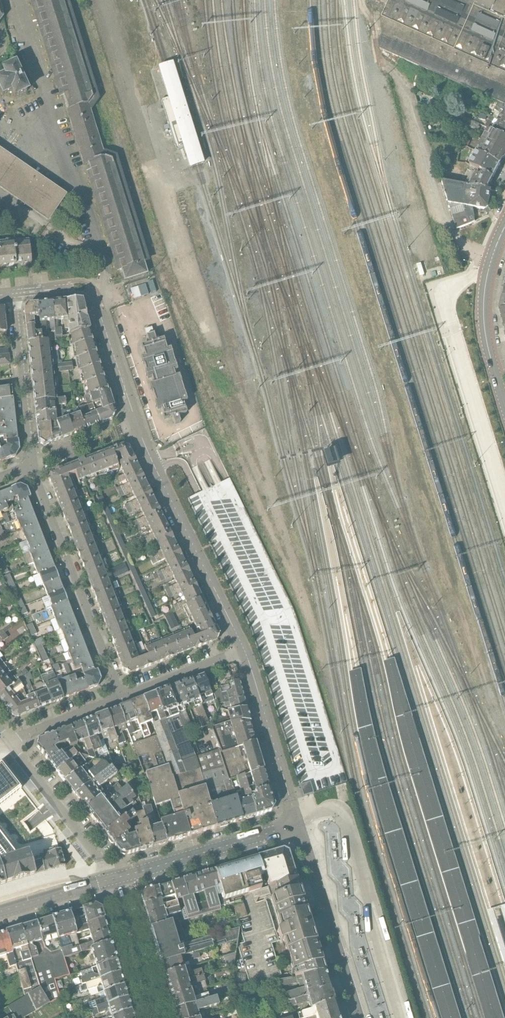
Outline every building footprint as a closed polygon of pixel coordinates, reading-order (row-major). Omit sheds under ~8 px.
[(63,0),(29,0),(60,98),(63,97),(68,111),(66,112),(83,166),(88,164),(90,171),(91,171),(125,281),(147,274),(112,160),(105,158),(103,152),(104,151),(89,105),(93,98),(63,0)] [(381,19),(384,32),(379,43),(380,49),(499,103),(498,103),(504,106),(504,0),(390,0),(381,19)] [(29,92),(16,63),(13,64),(1,70),(3,76),(0,77),(0,93),(2,98),(11,93),(14,99),(29,92)] [(498,103),(494,110),(498,112),(495,119),(504,124),(504,106),(498,103)] [(495,119),(490,117),(488,120),(493,123),(492,124),(495,125),(492,130),(504,137),(504,124),(495,119)] [(492,130),(488,128),(482,140),(504,152),(504,137),(492,130)] [(501,165),(504,156),(504,152),(482,140),(476,151),(501,165)] [(472,172),(491,182),(501,165),(476,151),(472,149),(466,163),(470,165),(468,169),(472,172)] [(67,195),(0,150),(0,189),(48,223),(67,195)] [(487,190),(491,182),(472,172),(465,185),(487,190)] [(485,210),(488,207),(491,190),(487,190),(465,185),(442,181),(457,229),(471,224),(475,221),(473,208),(485,210)] [(16,265),(32,264),(29,243),(0,246),(0,267),(16,265)] [(69,335),(90,330),(82,300),(66,302),(68,320),(61,321),(61,329),(68,329),(69,335)] [(62,337),(61,329),(61,321),(68,320),(66,302),(52,303),(55,333),(55,338),(62,337)] [(41,334),(41,337),(47,336),(47,330),(50,330),(50,333),(55,333),(52,303),(38,305),(39,319),(41,334)] [(34,320),(39,319),(38,305),(27,306),(24,310),(26,328),(35,327),(34,320)] [(41,337),(41,334),(36,334),(35,327),(26,328),(28,343),(42,342),(41,337)] [(72,346),(94,342),(90,330),(69,335),(68,335),(70,346),(72,346)] [(186,398),(180,380),(177,381),(173,368),(176,367),(171,352),(168,354),(165,343),(160,344),(159,341),(156,342),(154,334),(146,337),(149,344),(146,345),(147,349),(143,350),(146,361),(143,362),(147,376),(151,375),(155,388),(152,389),(158,407),(161,406),(165,417),(169,415),(170,419),(174,417),(176,424),(182,422),(180,415),(183,414),(182,411),(186,409),(183,399),(186,398)] [(29,355),(52,352),(50,341),(42,342),(28,343),(29,355)] [(73,358),(97,355),(94,342),(72,346),(73,358)] [(10,365),(8,348),(0,349),(0,366),(10,365)] [(31,367),(53,364),(57,364),(56,351),(52,352),(29,355),(31,367)] [(80,371),(101,367),(97,355),(73,358),(74,359),(76,359),(78,371),(80,371)] [(67,371),(75,370),(74,362),(66,363),(67,371)] [(58,364),(59,372),(67,371),(66,363),(58,364)] [(32,379),(54,376),(53,364),(31,367),(32,379)] [(82,383),(105,380),(101,367),(80,371),(82,383)] [(33,390),(56,387),(54,376),(32,379),(33,390)] [(86,395),(109,392),(105,380),(82,383),(82,391),(85,391),(86,395)] [(14,398),(12,387),(0,389),(0,400),(14,398)] [(35,402),(57,399),(56,387),(33,390),(35,402)] [(115,413),(113,407),(109,392),(86,395),(84,396),(87,405),(92,404),(100,424),(113,419),(115,413)] [(36,414),(59,412),(61,411),(60,406),(66,405),(65,398),(57,400),(57,399),(35,402),(36,414)] [(14,399),(0,401),(0,412),(15,411),(14,399)] [(85,430),(100,424),(92,404),(87,405),(77,408),(85,430)] [(61,439),(85,430),(77,408),(64,411),(65,420),(61,421),(55,422),(61,439)] [(16,422),(15,411),(0,412),(0,424),(16,422)] [(55,422),(61,421),(59,412),(36,414),(37,424),(55,422)] [(3,437),(6,436),(17,435),(16,422),(0,424),(0,437),(3,437)] [(45,446),(61,439),(55,422),(37,424),(39,442),(45,446)] [(7,447),(12,458),(16,457),(20,451),(18,440),(17,435),(6,436),(3,437),(3,441),(6,441),(7,447)] [(122,459),(132,454),(129,447),(123,445),(112,450),(115,457),(120,455),(122,459)] [(12,458),(7,447),(1,449),(0,447),(0,462),(5,460),(6,461),(12,458)] [(101,454),(109,473),(119,469),(115,457),(112,450),(101,454)] [(97,478),(109,473),(101,454),(89,458),(97,478)] [(123,470),(137,464),(132,454),(122,459),(123,461),(119,463),(123,470)] [(86,482),(97,478),(89,458),(79,462),(86,482)] [(79,485),(86,482),(79,462),(71,465),(74,475),(76,475),(77,479),(79,485)] [(115,486),(126,480),(141,473),(137,464),(123,470),(122,471),(124,475),(112,481),(115,486)] [(66,479),(74,475),(71,465),(62,469),(65,477),(66,479)] [(51,483),(65,477),(62,469),(52,473),(49,478),(51,483)] [(116,489),(118,493),(145,480),(141,473),(126,480),(128,483),(116,489)] [(51,483),(53,488),(73,481),(77,479),(76,475),(74,475),(66,479),(65,477),(51,483)] [(214,486),(209,488),(201,492),(200,493),(196,495),(193,496),(188,499),(251,629),(270,688),(299,783),(300,786),(303,797),(313,794),(314,794),(314,793),(348,783),(348,782),(321,695),(297,619),(293,608),(247,515),(235,489),(230,478),(229,478),(228,479),(223,481),(214,486)] [(132,492),(134,497),(149,490),(145,480),(118,493),(120,498),(132,492)] [(57,499),(77,492),(73,481),(53,488),(57,499)] [(20,504),(29,501),(28,499),(31,498),(27,488),(21,485),(11,489),(9,490),(13,499),(17,498),(20,504)] [(2,512),(9,509),(6,504),(14,501),(13,499),(9,490),(0,493),(0,507),(2,512)] [(124,506),(127,511),(153,498),(149,490),(134,497),(136,500),(124,506)] [(61,510),(81,502),(77,492),(57,499),(61,510)] [(141,509),(143,514),(158,507),(153,498),(127,511),(129,515),(141,509)] [(17,519),(34,512),(29,501),(20,504),(18,504),(20,511),(14,513),(17,519)] [(66,521),(85,513),(81,502),(61,510),(66,521)] [(106,517),(111,514),(106,504),(102,506),(106,517)] [(132,523),(134,527),(162,515),(158,507),(143,514),(144,517),(132,523)] [(21,530),(38,523),(34,512),(17,519),(21,530)] [(6,524),(10,523),(7,513),(2,515),(6,524)] [(70,532),(90,525),(85,513),(66,521),(70,532)] [(111,527),(116,525),(111,514),(106,517),(111,527)] [(148,526),(151,530),(166,523),(162,515),(134,527),(137,532),(148,526)] [(42,535),(38,523),(21,530),(21,531),(17,532),(22,543),(26,541),(42,535)] [(141,539),(143,545),(170,531),(166,523),(151,530),(152,534),(141,539)] [(74,543),(94,536),(90,525),(70,532),(74,543)] [(116,538),(120,536),(116,525),(111,527),(116,538)] [(157,543),(159,547),(174,539),(170,531),(143,545),(145,548),(157,543)] [(30,552),(46,546),(42,535),(26,541),(30,552)] [(78,554),(98,546),(94,536),(74,543),(78,554)] [(121,548),(125,546),(120,536),(116,538),(121,548)] [(149,556),(151,561),(178,548),(174,539),(159,547),(161,551),(149,556)] [(33,564),(51,557),(46,546),(30,552),(24,554),(28,566),(33,564)] [(83,565),(102,557),(98,546),(78,554),(83,565)] [(125,559),(130,557),(125,546),(121,548),(125,559)] [(165,559),(167,564),(182,556),(178,548),(151,561),(153,565),(165,559)] [(157,573),(159,578),(186,565),(182,556),(167,564),(169,567),(157,573)] [(51,557),(33,564),(37,575),(39,575),(55,568),(51,557)] [(87,576),(106,568),(102,557),(83,565),(87,576)] [(130,570),(134,568),(130,557),(125,559),(130,570)] [(8,569),(5,562),(0,564),(0,568),(4,575),(19,569),(18,566),(8,569)] [(173,576),(175,581),(190,574),(186,565),(159,578),(161,582),(173,576)] [(43,585),(60,580),(55,568),(39,575),(43,585)] [(91,587),(111,579),(106,568),(87,576),(91,587)] [(135,580),(139,578),(134,568),(130,570),(135,580)] [(8,586),(14,583),(12,579),(10,574),(4,576),(8,586)] [(165,590),(167,595),(194,582),(190,574),(175,581),(177,584),(165,590)] [(140,591),(144,589),(139,578),(135,580),(140,591)] [(95,598),(115,590),(111,579),(91,587),(95,598)] [(47,597),(64,591),(60,580),(43,585),(46,592),(47,597)] [(181,593),(183,598),(198,590),(194,582),(167,595),(169,599),(181,593)] [(13,597),(19,594),(14,583),(8,586),(13,597)] [(144,602),(149,600),(144,589),(140,591),(144,602)] [(100,609),(119,601),(115,590),(95,598),(100,609)] [(175,611),(183,608),(202,599),(198,590),(183,598),(185,601),(173,607),(175,611)] [(52,608),(68,602),(64,591),(47,597),(52,608)] [(19,608),(24,606),(21,598),(19,594),(13,597),(19,608)] [(188,619),(207,609),(202,599),(183,608),(188,619)] [(151,618),(156,616),(149,600),(144,602),(151,618)] [(104,619),(123,612),(119,601),(100,609),(104,619)] [(56,619),(72,613),(68,602),(52,608),(56,619)] [(23,618),(29,616),(24,606),(19,608),(23,618)] [(198,629),(214,623),(207,609),(188,619),(191,624),(193,623),(196,629),(198,629)] [(108,630),(127,623),(123,612),(104,619),(108,630)] [(60,630),(77,624),(72,613),(56,619),(60,630)] [(171,630),(179,626),(172,613),(165,617),(171,630)] [(29,629),(34,627),(33,623),(32,623),(30,618),(24,621),(26,626),(27,626),(29,629)] [(112,641),(131,633),(127,623),(108,630),(112,641)] [(204,635),(207,644),(218,640),(220,635),(214,623),(198,629),(202,636),(204,635)] [(77,624),(60,630),(64,641),(81,635),(77,624)] [(32,637),(38,634),(34,627),(29,629),(32,637)] [(191,650),(207,644),(204,635),(202,636),(194,639),(191,631),(190,631),(189,629),(183,631),(191,650)] [(180,655),(191,650),(183,631),(172,635),(180,655)] [(116,652),(136,644),(131,633),(112,641),(116,652)] [(69,653),(85,647),(81,635),(64,641),(60,642),(65,653),(68,652),(69,653)] [(168,659),(180,655),(172,635),(161,640),(168,659)] [(43,647),(45,646),(41,638),(34,641),(38,651),(44,649),(43,647)] [(157,663),(168,659),(161,640),(150,644),(157,663)] [(121,663),(138,657),(138,656),(140,655),(136,644),(116,652),(121,663)] [(142,669),(157,663),(150,644),(144,646),(149,657),(139,660),(142,669)] [(73,664),(90,657),(85,647),(69,653),(73,664)] [(43,662),(49,659),(44,649),(38,651),(43,662)] [(84,675),(95,671),(90,657),(73,664),(75,670),(81,667),(84,675)] [(130,674),(142,669),(139,660),(138,657),(121,663),(124,672),(130,674)] [(55,673),(61,671),(58,663),(52,665),(55,673)] [(26,675),(29,674),(25,669),(14,677),(9,681),(6,677),(0,681),(0,696),(26,675)] [(82,679),(87,690),(88,689),(88,690),(99,686),(102,680),(98,670),(95,671),(84,675),(85,678),(82,679)] [(64,699),(57,682),(57,680),(53,671),(41,675),(44,684),(52,704),(64,699)] [(39,709),(32,688),(29,682),(26,675),(0,696),(0,699),(9,711),(12,715),(12,716),(19,718),(19,717),(39,709)] [(77,681),(75,675),(68,678),(75,695),(87,690),(82,679),(77,681)] [(192,680),(202,705),(214,700),(205,675),(192,680)] [(64,699),(75,695),(68,678),(57,682),(64,699)] [(210,724),(208,721),(202,705),(192,680),(180,685),(189,708),(194,706),(202,728),(210,724)] [(229,702),(244,698),(241,688),(239,680),(229,683),(231,691),(226,692),(222,693),(224,703),(229,702)] [(39,709),(52,704),(44,684),(40,683),(33,685),(32,688),(39,709)] [(169,689),(188,737),(192,735),(191,732),(193,731),(192,729),(185,710),(189,708),(180,685),(169,689)] [(195,754),(188,737),(169,689),(155,694),(183,763),(196,757),(200,756),(199,753),(195,754)] [(218,705),(224,703),(222,693),(221,689),(213,691),(218,705)] [(198,763),(196,757),(183,763),(155,694),(143,699),(152,722),(158,736),(171,765),(174,777),(200,770),(198,763)] [(229,702),(224,703),(225,708),(230,706),(231,710),(246,706),(244,698),(229,702)] [(150,736),(146,725),(152,722),(143,699),(131,704),(137,720),(140,727),(144,738),(150,736)] [(127,730),(129,735),(135,733),(131,723),(137,720),(131,704),(119,708),(127,730)] [(230,722),(249,723),(251,722),(246,706),(231,710),(227,711),(229,719),(230,722)] [(107,713),(118,741),(119,745),(126,742),(122,732),(127,730),(119,708),(107,713)] [(111,743),(118,741),(107,713),(95,718),(104,740),(109,738),(111,743)] [(229,719),(217,716),(211,730),(219,750),(220,753),(255,742),(249,723),(230,722),(229,719)] [(105,743),(104,740),(95,718),(83,722),(94,752),(103,749),(104,752),(108,750),(105,743)] [(97,759),(94,752),(83,722),(71,727),(77,744),(84,742),(89,756),(89,757),(97,759)] [(78,745),(77,744),(71,727),(63,730),(55,733),(38,740),(37,746),(49,762),(59,754),(55,749),(60,746),(68,742),(70,747),(78,745)] [(149,756),(155,771),(170,766),(158,736),(154,738),(146,740),(133,745),(139,759),(149,756)] [(229,780),(244,775),(263,769),(259,756),(255,742),(220,753),(224,766),(229,780)] [(49,762),(57,773),(81,754),(79,750),(76,752),(74,749),(66,755),(63,751),(59,754),(49,762)] [(229,780),(224,766),(220,753),(219,750),(200,756),(196,757),(200,770),(201,774),(217,828),(242,821),(229,780)] [(57,773),(65,782),(87,765),(88,764),(85,760),(89,757),(89,756),(81,754),(57,773)] [(65,782),(75,795),(116,763),(112,762),(107,761),(104,763),(102,763),(91,771),(87,765),(65,782)] [(22,789),(2,763),(0,764),(0,805),(22,789)] [(86,809),(105,794),(100,788),(121,771),(119,769),(124,765),(116,763),(75,795),(86,809)] [(174,777),(170,766),(155,771),(146,774),(156,807),(157,810),(171,805),(176,821),(161,825),(167,843),(191,836),(174,777)] [(250,795),(269,789),(263,769),(244,775),(250,795)] [(191,836),(217,828),(201,774),(200,770),(174,777),(191,836)] [(242,821),(256,817),(250,795),(244,775),(229,780),(242,821)] [(86,809),(96,823),(133,794),(127,787),(123,790),(118,784),(105,794),(86,809)] [(250,795),(256,817),(271,812),(274,806),(269,789),(250,795)] [(104,833),(120,821),(117,816),(133,803),(132,801),(136,798),(133,794),(96,823),(104,833)] [(153,847),(167,843),(161,825),(157,827),(151,807),(142,809),(153,847)] [(139,851),(153,847),(142,809),(139,810),(140,814),(136,815),(134,829),(139,851)] [(114,846),(134,829),(136,815),(132,811),(120,821),(104,833),(114,846)] [(127,855),(139,851),(134,829),(114,846),(120,853),(127,855)] [(16,855),(0,835),(0,885),(6,883),(38,873),(54,869),(59,868),(65,866),(60,849),(59,850),(55,851),(54,848),(44,851),(45,854),(40,855),(40,856),(38,856),(31,858),(29,851),(16,855)] [(266,875),(267,880),(269,887),(296,879),(292,866),(288,852),(284,850),(258,857),(264,876),(266,875)] [(234,864),(240,882),(243,895),(261,890),(258,877),(264,876),(258,857),(246,861),(234,864)] [(222,891),(226,907),(231,906),(232,906),(242,902),(240,896),(243,895),(240,882),(234,864),(215,870),(222,891)] [(220,909),(226,907),(224,902),(222,891),(215,870),(204,874),(215,910),(220,909)] [(204,913),(215,910),(204,874),(194,877),(198,892),(203,890),(206,900),(201,902),(204,913)] [(193,894),(198,892),(194,877),(183,880),(193,917),(204,913),(201,902),(196,904),(193,894)] [(295,978),(325,973),(302,899),(296,879),(269,887),(267,888),(271,898),(270,898),(277,919),(280,930),(277,931),(280,941),(283,940),(292,971),(295,978)] [(182,920),(193,917),(183,880),(171,883),(175,896),(177,901),(179,907),(181,913),(182,920)] [(161,900),(175,896),(171,883),(145,891),(141,897),(144,905),(161,900)] [(144,905),(147,917),(179,907),(177,901),(163,905),(161,900),(144,905)] [(242,902),(232,906),(236,919),(248,916),(244,904),(243,904),(242,902)] [(74,928),(104,919),(101,909),(95,906),(69,913),(74,928)] [(226,907),(220,909),(223,920),(234,916),(231,906),(226,907)] [(151,928),(173,921),(172,916),(181,913),(179,907),(147,917),(148,921),(151,928)] [(76,935),(74,928),(69,913),(52,919),(62,951),(64,958),(81,953),(80,947),(78,940),(76,935)] [(53,954),(62,951),(52,919),(37,923),(45,949),(53,954)] [(104,919),(74,928),(76,935),(89,931),(90,936),(107,931),(108,931),(105,922),(104,919)] [(198,952),(222,945),(238,940),(240,928),(210,937),(211,937),(186,945),(182,932),(178,920),(173,921),(151,928),(154,941),(161,962),(198,952)] [(14,1004),(22,1017),(24,1017),(25,1017),(36,1012),(61,998),(58,990),(56,982),(55,980),(70,976),(64,958),(62,951),(53,954),(45,949),(37,923),(22,928),(40,988),(25,997),(14,1004)] [(22,928),(6,932),(16,966),(24,991),(25,997),(40,988),(22,928)] [(83,946),(80,947),(81,953),(91,950),(112,943),(108,932),(107,931),(90,936),(92,943),(83,946)] [(16,966),(6,932),(0,934),(0,958),(6,956),(9,968),(16,966)] [(96,966),(117,960),(115,954),(112,943),(91,950),(93,957),(89,958),(91,963),(94,962),(96,966)] [(190,961),(200,958),(198,952),(161,962),(162,968),(163,967),(165,975),(190,967),(191,966),(190,961)] [(83,978),(81,981),(82,985),(121,973),(117,960),(96,966),(96,968),(81,973),(83,978)] [(168,986),(203,976),(208,974),(206,969),(202,971),(201,970),(192,973),(190,967),(165,975),(165,976),(166,976),(167,982),(168,986)] [(99,994),(104,992),(124,985),(121,973),(82,985),(79,986),(81,993),(89,990),(97,988),(99,994)] [(288,1002),(330,989),(330,988),(325,973),(295,978),(277,980),(278,988),(299,984),(300,989),(286,994),(288,1002)] [(172,999),(198,991),(196,985),(205,982),(203,976),(168,986),(170,992),(172,998),(172,999)] [(101,999),(89,1003),(91,1009),(128,998),(124,985),(104,992),(100,994),(101,999)] [(310,1009),(334,1003),(334,1002),(332,992),(331,992),(330,989),(288,1002),(290,1008),(308,1003),(310,1009)] [(172,999),(176,1010),(210,999),(208,994),(200,996),(198,991),(172,999)] [(205,1017),(203,1010),(219,1005),(218,1003),(222,1002),(217,997),(210,999),(176,1010),(178,1017),(204,1017),(205,1017)] [(128,998),(91,1009),(93,1016),(106,1012),(108,1009),(109,1009),(111,1016),(132,1010),(128,998)] [(338,1015),(334,1003),(310,1009),(302,1012),(302,1013),(300,1013),(301,1017),(306,1017),(315,1015),(316,1017),(327,1017),(338,1015)] [(14,1004),(8,1007),(14,1016),(10,1017),(22,1017),(14,1004)] [(226,1017),(237,1014),(236,1008),(227,1010),(226,1017)] [(132,1010),(111,1016),(108,1017),(106,1017),(135,1017),(132,1010)]
